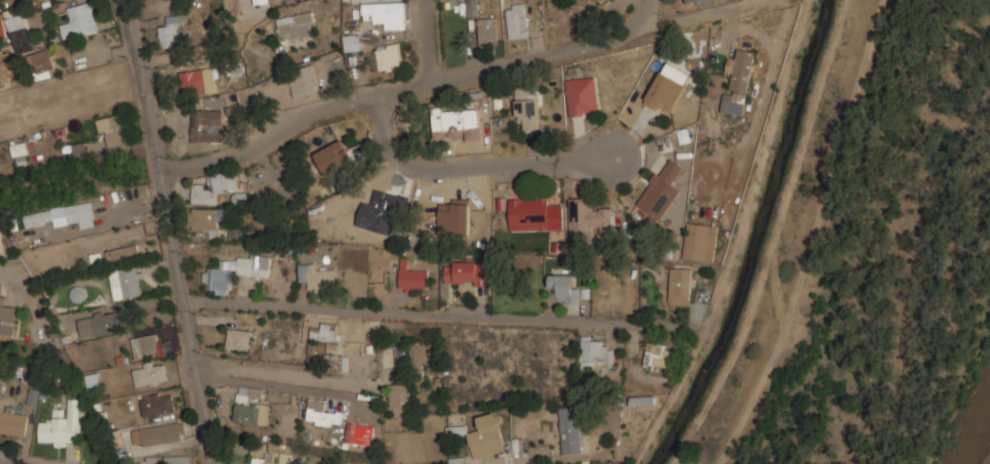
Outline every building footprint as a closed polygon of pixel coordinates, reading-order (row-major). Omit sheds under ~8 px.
[(398,0),(352,0),(352,2),(362,1),(364,21),(384,19),(384,29),(405,28),(404,0),(398,0)] [(60,20),(64,39),(99,31),(92,1),(67,6),(69,18),(60,20)] [(529,36),(527,2),(506,3),(509,37),(529,36)] [(469,3),(469,12),(477,12),(477,3),(469,3)] [(18,54),(37,47),(25,12),(15,15),(13,8),(4,11),(18,54)] [(277,17),(281,40),(317,34),(313,11),(277,17)] [(179,15),(168,15),(168,25),(159,25),(160,45),(179,45),(179,15)] [(497,16),(479,16),(479,45),(497,45),(497,16)] [(344,33),(346,51),(363,49),(361,31),(344,33)] [(371,45),(372,70),(402,69),(401,43),(371,45)] [(1,83),(16,80),(10,47),(0,49),(0,79),(1,83)] [(755,50),(739,47),(737,57),(728,56),(726,71),(733,72),(730,92),(724,91),(721,111),(744,115),(755,50)] [(33,78),(55,76),(52,49),(30,51),(33,78)] [(660,111),(665,104),(673,109),(693,74),(667,60),(643,101),(660,111)] [(320,91),(314,64),(288,70),(294,97),(320,91)] [(219,92),(216,66),(181,70),(184,96),(219,92)] [(721,90),(723,76),(708,74),(706,88),(721,90)] [(570,116),(601,112),(598,75),(566,78),(570,116)] [(518,121),(528,120),(529,130),(540,130),(537,86),(515,87),(518,121)] [(481,138),(480,102),(432,103),(433,140),(481,138)] [(192,140),(210,140),(210,108),(192,108),(192,140)] [(131,139),(122,111),(96,120),(101,135),(109,132),(114,145),(131,139)] [(315,153),(327,175),(355,159),(342,137),(315,153)] [(12,141),(15,165),(30,163),(27,139),(12,141)] [(76,158),(89,157),(87,141),(74,142),(76,158)] [(635,202),(660,219),(680,189),(672,184),(684,166),(668,155),(635,202)] [(192,183),(193,202),(219,202),(219,192),(240,192),(240,172),(211,172),(211,183),(192,183)] [(356,226),(394,236),(405,197),(375,189),(371,204),(362,202),(356,226)] [(234,206),(249,206),(249,193),(234,192),(234,206)] [(470,197),(449,197),(449,207),(439,207),(439,234),(470,234),(470,197)] [(550,197),(510,197),(510,229),(550,229),(550,197)] [(569,197),(570,240),(591,240),(591,230),(611,229),(611,207),(591,207),(590,197),(569,197)] [(79,221),(79,226),(94,226),(94,202),(66,203),(67,221),(79,221)] [(219,219),(229,219),(229,208),(191,208),(191,229),(219,229),(219,219)] [(26,226),(55,221),(53,209),(24,213),(26,226)] [(719,224),(687,221),(683,257),(715,260),(719,224)] [(140,254),(138,243),(107,249),(109,260),(140,254)] [(269,277),(271,258),(222,254),(220,268),(207,266),(205,286),(215,287),(214,292),(229,293),(231,273),(269,277)] [(400,287),(429,287),(429,267),(409,267),(409,259),(400,259),(400,287)] [(490,283),(490,260),(445,260),(445,283),(490,283)] [(318,262),(299,262),(299,280),(308,280),(308,287),(336,287),(336,269),(318,269),(318,262)] [(115,299),(145,293),(139,264),(109,270),(115,299)] [(691,304),(691,267),(670,267),(670,304),(691,304)] [(586,285),(576,285),(576,273),(550,274),(550,293),(560,293),(560,303),(586,302),(586,285)] [(89,288),(75,283),(69,297),(83,303),(89,288)] [(17,307),(6,305),(7,296),(0,295),(0,338),(12,340),(17,307)] [(78,315),(81,335),(121,331),(118,311),(78,315)] [(337,322),(321,322),(321,327),(311,327),(311,339),(337,339),(337,322)] [(226,347),(249,350),(251,330),(229,327),(226,347)] [(157,333),(137,335),(139,354),(159,352),(157,333)] [(581,335),(581,366),(615,365),(614,346),(604,347),(603,335),(581,335)] [(136,357),(143,356),(139,336),(132,337),(136,357)] [(425,339),(409,341),(416,391),(428,389),(425,366),(429,365),(425,339)] [(673,343),(646,343),(646,366),(673,366),(673,343)] [(349,353),(325,353),(325,371),(349,371),(349,353)] [(136,386),(168,381),(166,364),(133,368),(136,386)] [(411,383),(390,383),(390,414),(411,414),(411,383)] [(263,389),(239,386),(238,401),(249,402),(250,396),(262,398),(263,389)] [(36,406),(38,389),(29,388),(28,405),(36,406)] [(144,417),(176,410),(171,389),(139,396),(144,417)] [(633,395),(633,404),(656,404),(656,395),(633,395)] [(325,409),(326,398),(309,396),(307,422),(342,425),(343,411),(325,409)] [(86,397),(69,397),(69,408),(51,408),(51,418),(39,418),(39,445),(76,445),(76,435),(86,435),(86,397)] [(268,424),(270,403),(236,401),(234,421),(268,424)] [(562,453),(582,452),(581,405),(561,406),(562,453)] [(29,411),(0,407),(0,432),(25,436),(29,411)] [(476,416),(479,426),(467,429),(474,457),(507,449),(497,411),(476,416)] [(187,439),(184,420),(132,428),(135,446),(187,439)] [(374,444),(376,424),(348,421),(345,441),(374,444)] [(278,451),(278,450),(254,448),(253,463),(307,463),(308,453),(278,451)] [(167,455),(167,463),(191,463),(191,455),(167,455)] [(450,456),(450,463),(466,463),(466,456),(450,456)]
